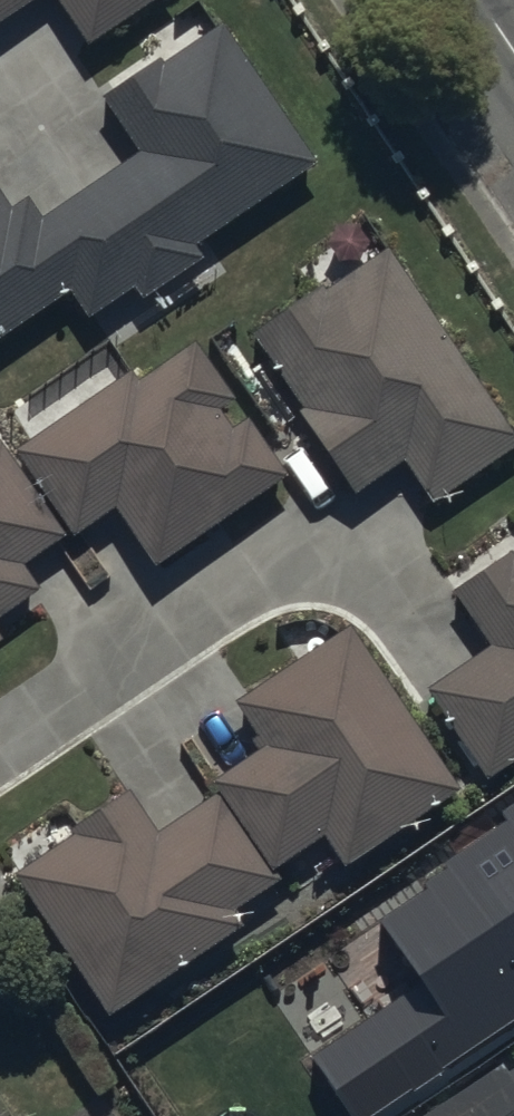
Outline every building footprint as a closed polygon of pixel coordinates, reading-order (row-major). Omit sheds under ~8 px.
[(41,0),(0,0),(0,26),(41,0)] [(83,46),(157,0),(54,0),(83,46)] [(100,100),(134,154),(36,215),(28,201),(8,213),(0,200),(0,336),(68,294),(86,323),(135,292),(141,301),(204,262),(192,242),(312,168),(222,24),(100,100)] [(386,247),(319,294),(315,287),(253,329),(306,407),(298,413),(354,496),(406,462),(435,505),(513,452),(513,436),(386,247)] [(136,370),(14,453),(68,538),(113,507),(156,570),(290,479),(249,419),(232,430),(220,413),(239,400),(199,342),(143,381),(136,370)] [(40,589),(25,565),(63,540),(0,444),(0,615),(40,589)] [(513,557),(511,553),(455,590),(491,645),(427,688),(487,779),(513,762),(513,556),(513,557)] [(461,791),(350,627),(239,703),(268,746),(210,785),(271,875),(322,841),(343,872),(461,791)] [(272,884),(215,796),(158,833),(130,791),(71,829),(75,835),(14,875),(107,1019),(247,928),(234,909),(272,884)] [(513,1004),(513,929),(480,952),(513,1004)] [(368,1026),(422,1109),(513,1048),(513,1039),(464,963),(368,1026)] [(502,1062),(417,1115),(513,1115),(513,1082),(502,1062)]
